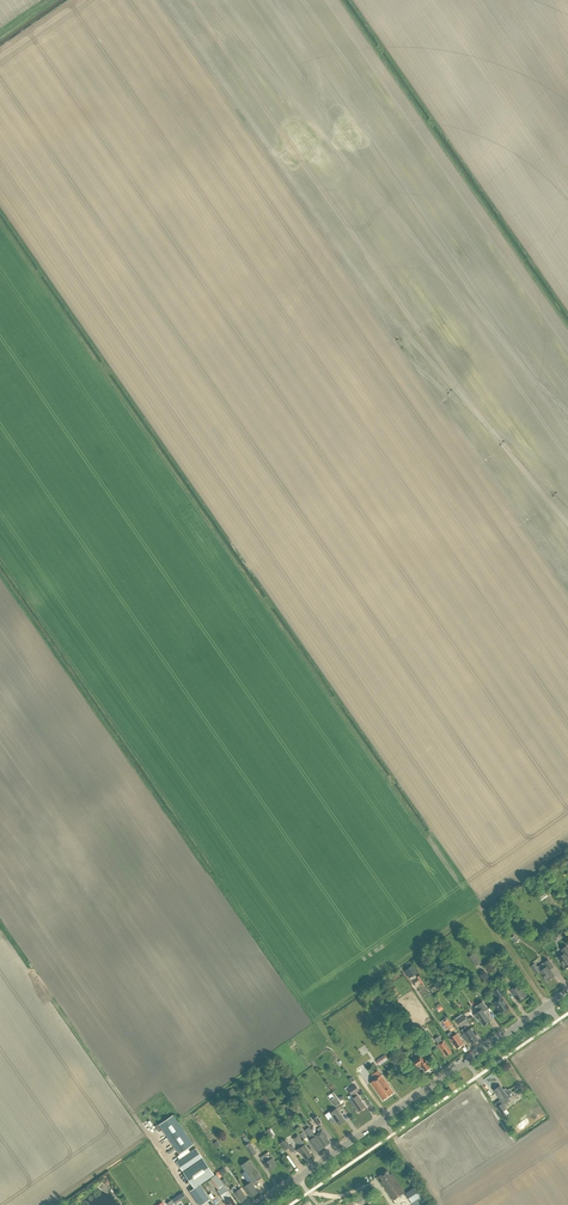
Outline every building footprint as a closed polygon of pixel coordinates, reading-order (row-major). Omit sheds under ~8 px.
[(540,930),(544,936),(549,933),(545,927),(540,930)] [(521,941),(515,936),(512,940),(518,944),(521,941)] [(564,953),(558,957),(565,968),(567,966),(567,957),(567,955),(567,947),(566,945),(561,949),(564,953)] [(469,956),(475,965),(481,961),(475,952),(469,956)] [(543,962),(546,966),(540,970),(540,971),(547,981),(554,976),(549,968),(553,966),(548,959),(543,962)] [(534,963),(531,965),(536,973),(540,971),(540,970),(534,963)] [(418,973),(413,965),(405,971),(410,978),(418,973)] [(418,975),(410,980),(415,988),(422,983),(418,975)] [(499,981),(504,989),(509,986),(503,978),(499,981)] [(510,989),(518,1001),(526,995),(518,983),(510,989)] [(493,1002),(501,1013),(509,1007),(501,996),(493,1002)] [(483,1001),(477,1005),(477,1006),(475,1007),(478,1012),(474,1015),(479,1022),(480,1021),(483,1026),(491,1020),(484,1011),(487,1008),(483,1001)] [(463,1015),(456,1019),(460,1025),(467,1021),(463,1015)] [(447,1017),(442,1020),(446,1027),(452,1023),(447,1017)] [(478,1039),(470,1028),(468,1030),(465,1026),(461,1029),(463,1033),(462,1034),(466,1039),(467,1038),(471,1044),(478,1039)] [(431,1039),(425,1029),(418,1034),(424,1044),(431,1039)] [(448,1039),(455,1049),(463,1044),(456,1034),(452,1036),(450,1033),(446,1036),(448,1038),(448,1039)] [(443,1040),(442,1041),(439,1036),(435,1039),(438,1044),(440,1046),(439,1047),(445,1056),(452,1052),(443,1040)] [(410,1041),(416,1050),(421,1046),(415,1038),(410,1041)] [(428,1068),(429,1067),(430,1066),(423,1056),(419,1050),(415,1053),(418,1057),(414,1059),(416,1062),(415,1062),(416,1064),(416,1063),(418,1066),(421,1065),(425,1070),(426,1070),(427,1069),(428,1068)] [(375,1060),(379,1065),(388,1059),(384,1054),(375,1060)] [(370,1082),(383,1100),(394,1092),(382,1075),(370,1082)] [(357,1095),(356,1096),(355,1093),(359,1090),(355,1085),(348,1090),(354,1098),(350,1100),(358,1112),(365,1107),(357,1095)] [(500,1085),(494,1090),(501,1100),(502,1099),(505,1104),(510,1101),(508,1098),(511,1096),(510,1094),(512,1092),(510,1088),(507,1090),(506,1088),(503,1090),(500,1085)] [(232,1088),(227,1092),(230,1097),(236,1093),(232,1088)] [(270,1101),(265,1094),(261,1098),(265,1104),(270,1101)] [(497,1106),(501,1112),(507,1108),(502,1102),(497,1106)] [(337,1109),(331,1113),(333,1116),(330,1119),(333,1123),(336,1121),(339,1125),(345,1121),(337,1109)] [(173,1115),(159,1124),(180,1154),(194,1144),(173,1115)] [(317,1117),(314,1119),(318,1126),(322,1123),(317,1117)] [(304,1131),(303,1131),(300,1126),(297,1129),(304,1139),(308,1137),(304,1131)] [(309,1127),(305,1129),(311,1139),(309,1140),(316,1150),(317,1149),(319,1151),(323,1148),(309,1127)] [(315,1135),(324,1147),(330,1142),(327,1137),(328,1136),(321,1127),(318,1129),(320,1132),(315,1135)] [(293,1137),(300,1147),(298,1149),(301,1154),(302,1154),(306,1159),(312,1155),(305,1144),(298,1134),(293,1137)] [(281,1142),(286,1150),(291,1146),(286,1138),(281,1142)] [(250,1143),(246,1146),(253,1157),(257,1154),(250,1143)] [(200,1204),(201,1204),(210,1199),(200,1184),(214,1174),(196,1148),(176,1161),(195,1188),(190,1191),(200,1204)] [(264,1163),(270,1171),(277,1166),(274,1162),(275,1161),(269,1151),(260,1157),(264,1163)] [(248,1191),(252,1197),(256,1193),(255,1192),(257,1191),(252,1184),(254,1183),(262,1177),(250,1159),(241,1165),(252,1181),(244,1187),(247,1192),(248,1191)] [(222,1176),(228,1172),(224,1167),(218,1171),(222,1176)] [(379,1176),(382,1180),(381,1181),(393,1200),(405,1192),(392,1174),(390,1175),(388,1170),(379,1176)] [(218,1189),(222,1194),(221,1195),(225,1202),(225,1203),(226,1204),(227,1204),(228,1204),(237,1204),(231,1197),(227,1191),(228,1190),(225,1185),(218,1189)] [(417,1186),(406,1193),(412,1202),(423,1194),(417,1186)] [(233,1193),(234,1193),(237,1198),(238,1197),(241,1202),(247,1198),(240,1188),(237,1190),(235,1187),(231,1189),(233,1193)] [(179,1195),(182,1200),(187,1196),(183,1191),(179,1195)]
